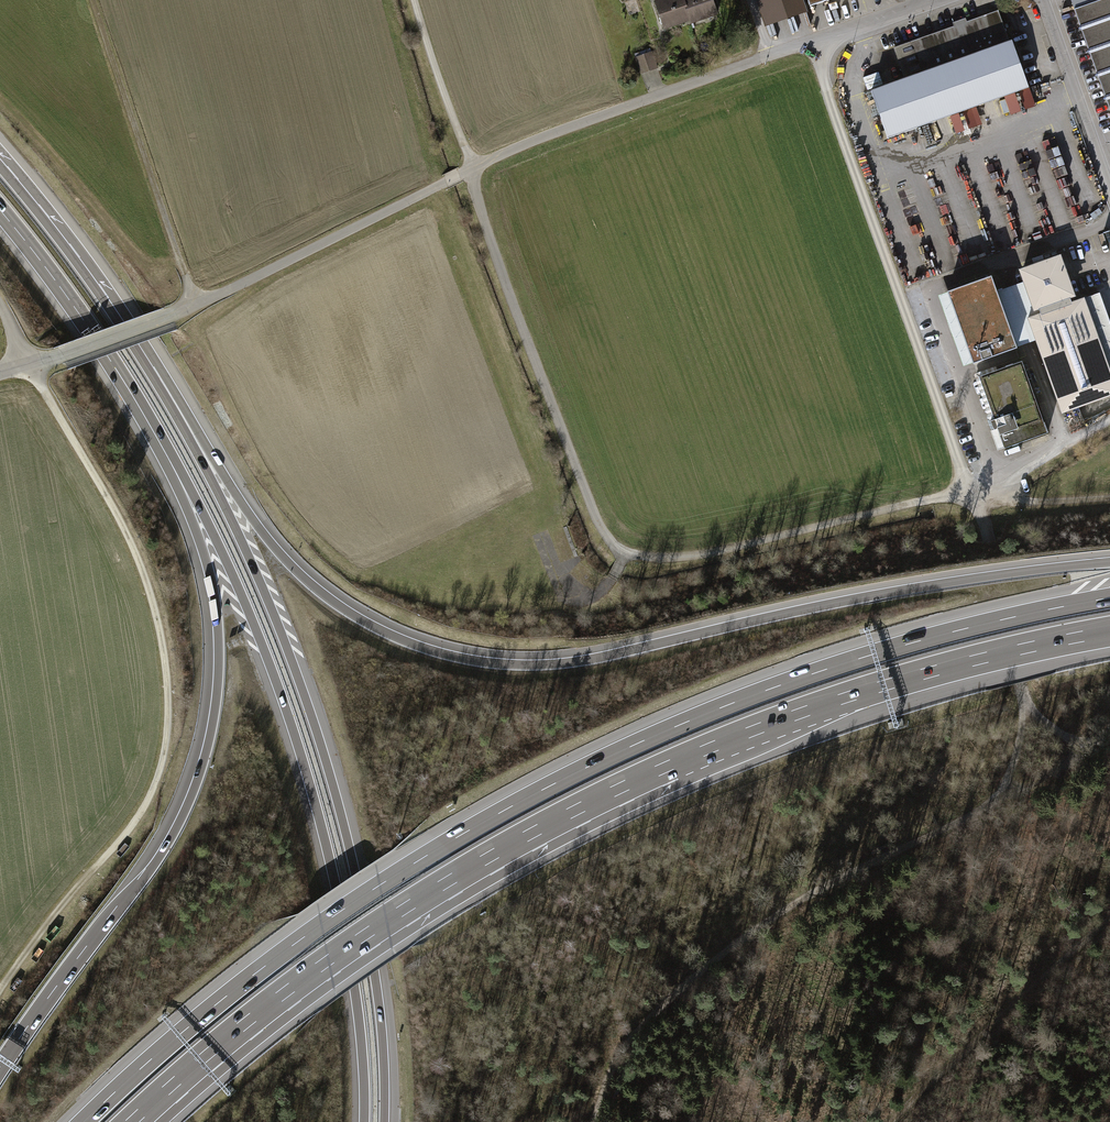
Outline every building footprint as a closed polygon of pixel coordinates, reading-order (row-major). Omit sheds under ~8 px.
[(664,29),(690,20),(683,0),(663,0),(655,3),(664,29)] [(690,20),(691,23),(717,14),(712,0),(683,0),(690,20)] [(807,10),(835,0),(804,0),(807,10)] [(1074,10),(1103,0),(1070,0),(1074,10)] [(1074,10),(1109,111),(1109,0),(1103,0),(1074,10)] [(871,91),(888,139),(1029,88),(1012,41),(1009,42),(998,11),(963,24),(964,27),(958,29),(957,26),(894,48),(905,79),(871,91)] [(652,52),(636,58),(641,73),(657,68),(652,52)] [(1062,413),(1109,396),(1109,371),(1084,298),(1070,303),(1068,297),(1072,295),(1059,259),(1022,271),(1026,281),(1035,308),(1040,306),(1042,313),(1028,318),(1036,340),(1062,413)] [(991,276),(938,295),(963,366),(973,363),(973,364),(1017,348),(1016,347),(997,291),(991,276)] [(1026,281),(997,291),(1016,347),(1036,340),(1028,318),(1042,313),(1040,306),(1035,308),(1026,281)] [(1084,298),(1109,371),(1109,323),(1099,293),(1084,298)] [(996,366),(974,374),(990,421),(994,430),(991,431),(998,450),(1048,432),(1044,422),(1043,422),(1022,361),(1013,364),(1006,366),(1006,367),(998,370),(996,366)]
